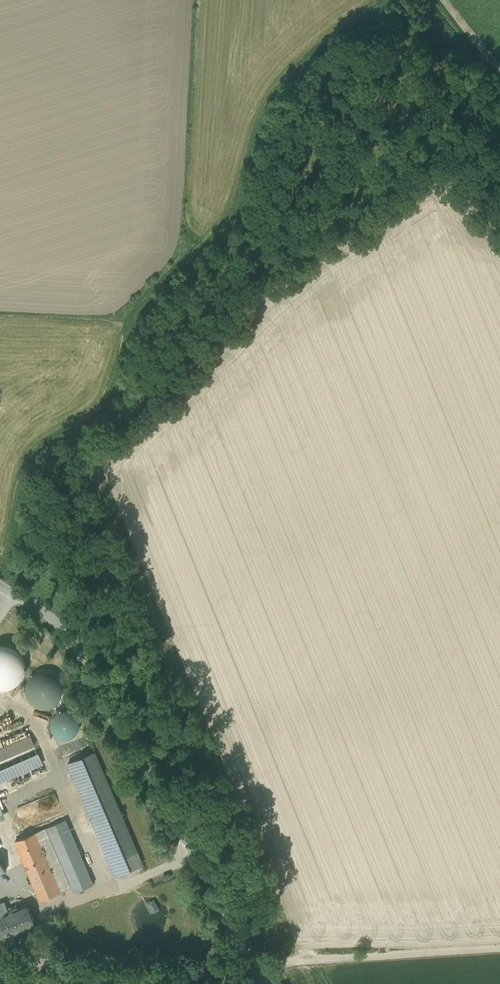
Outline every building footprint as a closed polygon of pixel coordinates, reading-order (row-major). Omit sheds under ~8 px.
[(25,665),(23,657),(18,649),(11,645),(2,643),(0,644),(0,687),(3,688),(12,686),(19,681),(23,674),(25,665)] [(62,696),(63,689),(62,681),(57,675),(51,671),(44,670),(37,672),(31,676),(27,682),(26,689),(27,696),(31,702),(37,706),(45,708),(52,706),(58,702),(62,696)] [(79,729),(80,723),(78,718),(75,713),(71,710),(65,709),(59,710),(55,713),(52,718),(51,724),(52,729),(55,734),(60,737),(65,738),(71,737),(76,734),(79,729)] [(14,717),(3,722),(5,726),(16,721),(14,717)] [(21,720),(4,727),(6,731),(23,724),(21,720)] [(87,735),(61,747),(68,764),(94,753),(87,735)] [(0,750),(0,781),(42,763),(30,737),(0,750)] [(142,864),(94,753),(68,764),(115,876),(142,864)] [(93,885),(65,819),(46,827),(71,887),(74,893),(93,885)] [(71,887),(47,828),(35,832),(60,891),(71,887)] [(35,832),(15,841),(40,900),(60,891),(35,832)] [(27,904),(5,914),(13,933),(35,923),(27,904)] [(13,933),(5,914),(0,916),(0,938),(13,933)]
